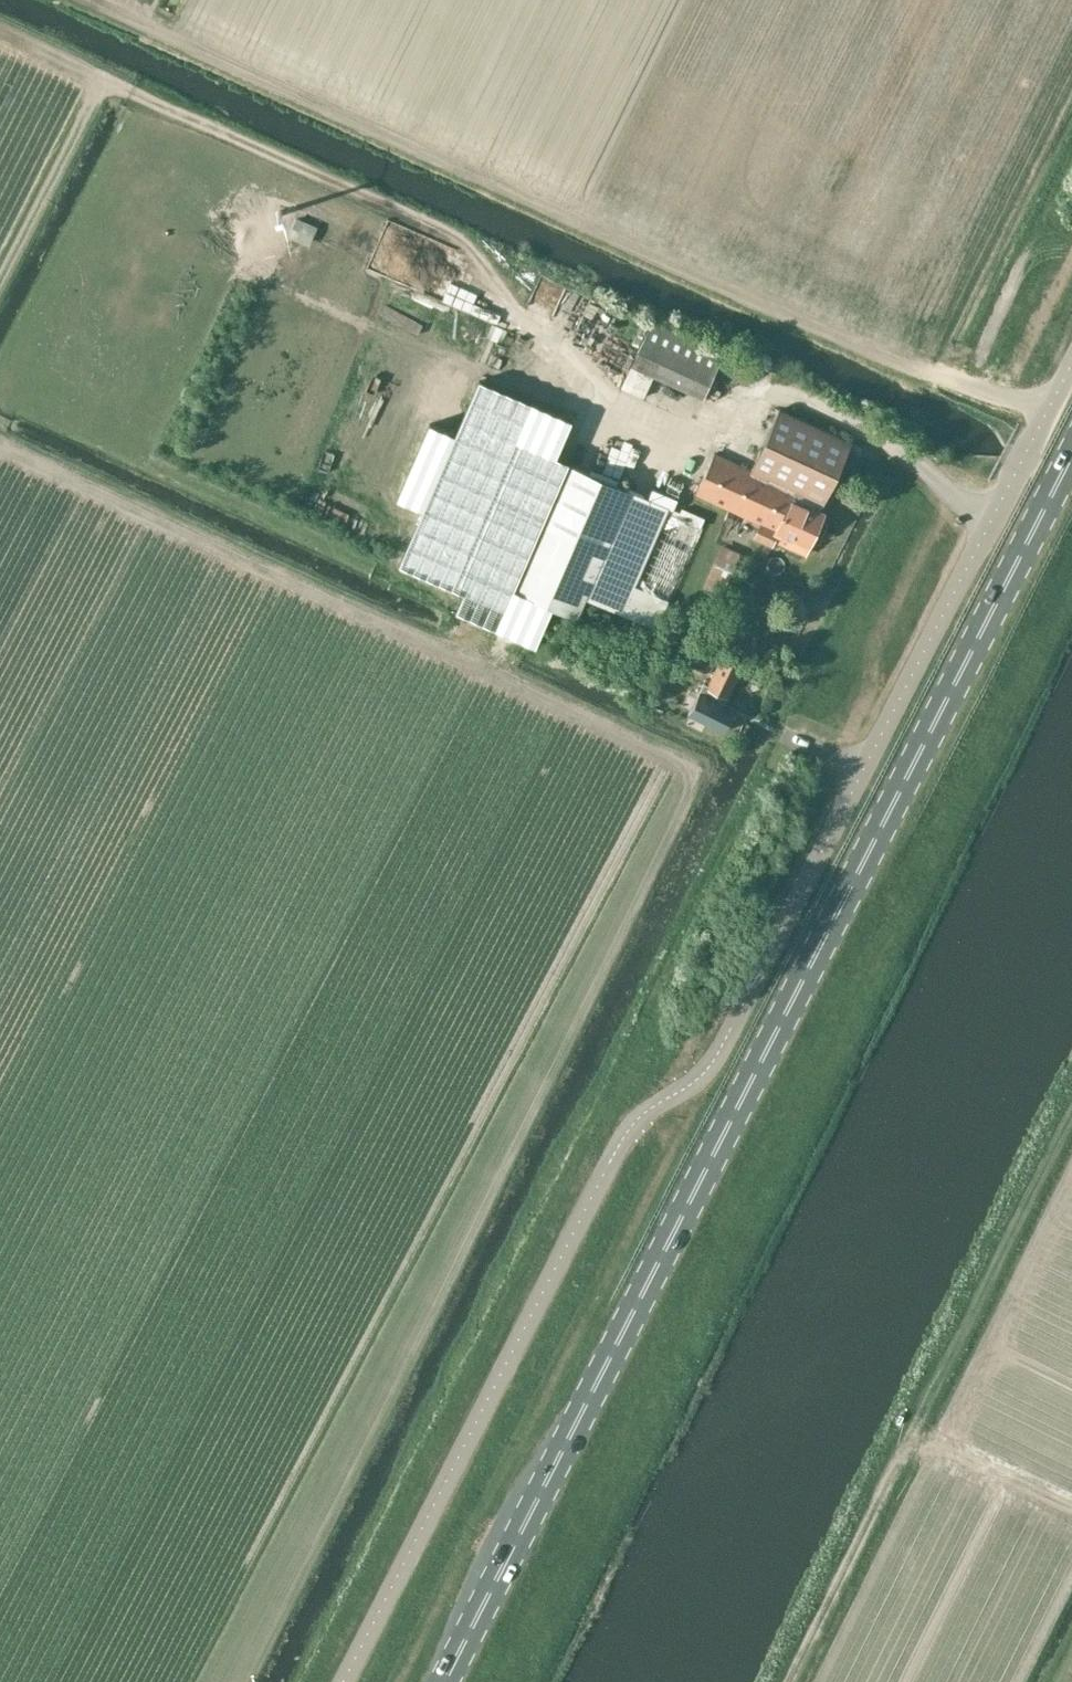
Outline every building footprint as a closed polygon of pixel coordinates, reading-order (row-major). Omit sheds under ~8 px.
[(703,398),(708,388),(724,352),(651,318),(621,388),(643,397),(653,376),(703,398)] [(554,457),(571,418),(480,379),(455,436),(429,425),(397,497),(422,509),(398,563),(463,592),(455,610),(532,644),(549,607),(513,591),(568,463),(554,457)] [(819,511),(823,503),(852,442),(779,408),(750,468),(714,451),(696,494),(759,523),(754,536),(772,544),(775,539),(804,553),(808,544),(809,544),(811,540),(814,542),(818,540),(826,523),(825,519),(821,517),(823,513),(819,511)] [(524,570),(515,590),(552,606),(574,616),(583,595),(622,612),(656,627),(700,527),(670,514),(638,586),(634,584),(668,506),(570,464),(524,570)] [(722,543),(702,586),(721,595),(740,552),(722,543)] [(707,647),(698,666),(710,672),(719,653),(707,647)] [(699,689),(687,713),(723,730),(735,706),(724,701),(727,695),(728,695),(743,666),(721,655),(708,683),(703,681),(699,689)]
